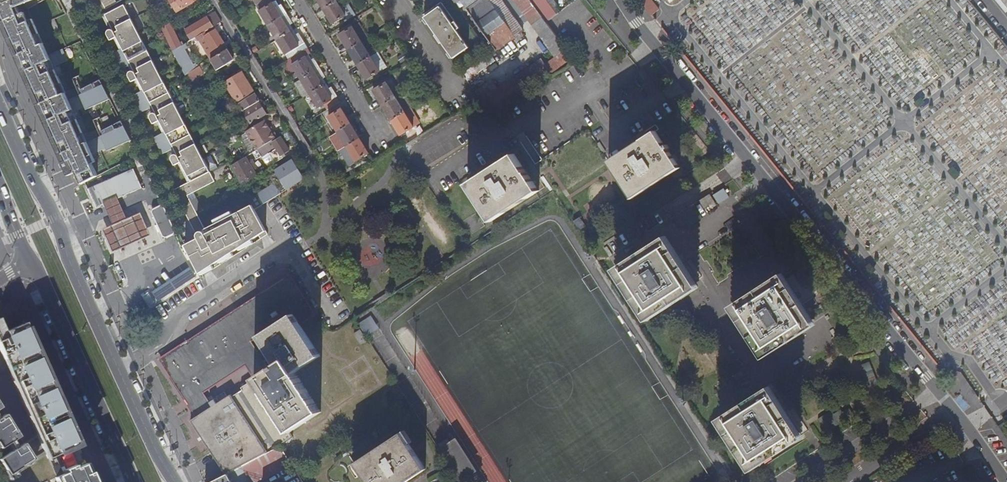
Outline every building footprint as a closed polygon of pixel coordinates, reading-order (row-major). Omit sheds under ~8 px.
[(16,56),(22,54),(25,61),(25,62),(23,64),(23,66),(25,68),(27,69),(29,69),(31,75),(30,75),(41,100),(42,100),(47,111),(46,112),(46,113),(45,115),(47,118),(48,119),(50,119),(53,124),(47,127),(69,176),(72,175),(77,186),(98,174),(89,156),(106,148),(129,136),(120,118),(105,128),(104,128),(106,132),(103,134),(88,142),(76,148),(73,141),(82,136),(78,127),(79,127),(70,111),(73,109),(77,108),(78,110),(85,106),(108,94),(99,77),(81,87),(80,87),(82,91),(79,93),(68,97),(53,104),(51,99),(53,98),(52,96),(54,95),(54,96),(62,92),(65,90),(57,74),(55,75),(51,66),(53,65),(67,58),(62,47),(48,53),(45,54),(26,10),(29,9),(45,0),(0,0),(0,20),(16,56)] [(177,12),(196,0),(169,0),(177,12)] [(308,48),(300,35),(298,37),(288,22),(291,20),(282,7),(280,8),(276,1),(275,0),(252,0),(252,1),(253,0),(260,11),(259,11),(289,61),(308,48)] [(346,16),(336,0),(318,0),(333,24),(346,16)] [(467,10),(480,0),(465,0),(461,2),(467,10)] [(488,51),(491,55),(523,32),(500,0),(480,0),(467,10),(473,18),(472,19),(473,21),(474,20),(481,29),(480,30),(481,32),(482,32),(490,42),(489,43),(490,45),(491,44),(493,47),(488,51)] [(546,23),(545,21),(529,0),(513,0),(545,43),(544,44),(555,59),(546,66),(542,60),(497,90),(492,82),(476,93),(491,116),(575,62),(546,23)] [(545,21),(554,14),(543,0),(529,0),(545,21)] [(652,16),(660,10),(652,0),(639,0),(652,16)] [(215,182),(125,5),(106,16),(113,30),(110,31),(108,33),(108,35),(111,41),(114,40),(117,38),(123,49),(120,51),(112,55),(120,71),(129,67),(132,66),(134,71),(131,72),(129,73),(129,76),(133,83),(136,81),(139,80),(144,91),(142,92),(133,96),(141,113),(150,109),(153,107),(155,113),(153,114),(151,115),(150,117),(151,118),(154,124),(157,123),(160,121),(166,132),(163,134),(154,138),(162,154),(171,150),(174,149),(176,153),(174,155),(172,156),(172,160),(175,165),(179,164),(181,162),(191,181),(188,182),(173,190),(188,219),(192,217),(197,226),(193,228),(198,238),(192,241),(185,245),(198,270),(205,266),(215,260),(214,257),(220,253),(222,256),(265,229),(255,209),(252,205),(205,229),(188,195),(215,182)] [(425,17),(454,59),(469,48),(457,30),(460,28),(456,22),(453,24),(440,6),(425,17)] [(48,53),(29,9),(26,10),(45,54),(48,53)] [(181,44),(171,23),(162,29),(162,30),(163,30),(168,40),(169,44),(173,51),(181,47),(220,22),(215,15),(196,27),(194,24),(184,31),(187,36),(182,39),(183,43),(181,44)] [(48,18),(56,34),(59,32),(52,16),(48,18)] [(113,30),(106,16),(103,17),(110,31),(113,30)] [(340,35),(367,80),(380,71),(352,27),(340,35)] [(228,49),(227,49),(216,30),(206,37),(217,56),(228,49)] [(117,38),(114,40),(120,51),(123,49),(117,38)] [(187,59),(181,47),(173,51),(186,75),(195,69),(189,58),(187,59)] [(234,60),(228,49),(217,56),(211,59),(218,70),(234,60)] [(22,54),(16,56),(47,127),(53,124),(50,119),(48,119),(47,118),(45,115),(46,113),(46,112),(47,111),(42,100),(41,100),(30,75),(31,75),(29,69),(27,69),(25,68),(23,66),(23,64),(25,62),(25,61),(22,54)] [(337,98),(337,97),(333,90),(331,91),(322,76),(324,75),(316,61),(313,63),(309,55),(292,65),(319,109),(324,105),(328,111),(340,103),(337,98)] [(463,74),(467,81),(495,61),(491,55),(463,74)] [(200,66),(195,69),(186,75),(189,82),(204,73),(200,66)] [(254,92),(242,72),(226,81),(238,102),(254,92)] [(139,80),(136,81),(142,92),(144,91),(139,80)] [(374,90),(401,136),(414,128),(387,82),(374,90)] [(68,97),(65,90),(62,92),(54,96),(54,95),(52,96),(53,98),(51,99),(53,104),(68,97)] [(109,97),(108,94),(85,106),(86,109),(109,97)] [(267,114),(255,94),(239,103),(251,123),(267,114)] [(88,142),(73,109),(70,111),(79,127),(78,127),(82,136),(73,141),(76,148),(88,142)] [(341,151),(350,166),(369,154),(341,109),(329,117),(338,133),(331,137),(339,152),(341,151)] [(214,127),(223,122),(220,117),(211,122),(214,127)] [(157,123),(163,134),(166,132),(160,121),(157,123)] [(272,141),(278,138),(273,130),(271,131),(270,129),(265,121),(247,132),(258,150),(272,141)] [(671,174),(676,181),(684,175),(668,150),(670,149),(667,145),(665,147),(655,132),(608,162),(632,199),(671,174)] [(129,136),(106,148),(107,150),(130,138),(129,136)] [(276,164),(286,157),(285,155),(290,152),(281,137),(273,142),(272,141),(258,150),(262,157),(269,152),(276,164)] [(257,160),(262,157),(258,150),(253,153),(257,160)] [(491,222),(539,191),(527,172),(526,173),(514,154),(467,184),(491,222)] [(246,157),(232,166),(242,185),(257,176),(253,170),(257,167),(253,161),(249,163),(246,157)] [(271,176),(280,192),(303,178),(292,160),(279,168),(280,170),(271,176)] [(179,164),(188,182),(191,181),(181,162),(179,164)] [(97,209),(105,205),(119,199),(143,189),(135,170),(89,190),(97,209)] [(548,188),(550,191),(552,190),(543,176),(541,178),(547,188),(548,188)] [(720,202),(731,196),(726,186),(715,192),(720,202)] [(255,209),(262,205),(254,192),(248,196),(252,205),(255,209)] [(710,206),(712,209),(717,206),(710,195),(700,202),(705,209),(710,206)] [(119,199),(105,205),(110,217),(114,225),(104,229),(114,252),(132,244),(151,236),(141,213),(128,219),(119,199)] [(163,237),(166,237),(175,234),(176,231),(165,207),(162,205),(154,209),(153,212),(163,237)] [(724,214),(730,224),(744,214),(737,205),(724,214)] [(188,219),(193,228),(197,226),(192,217),(188,219)] [(574,222),(581,233),(587,229),(580,218),(574,222)] [(266,231),(265,229),(222,256),(223,258),(259,236),(266,231)] [(618,271),(648,318),(695,288),(665,241),(618,271)] [(219,260),(218,258),(215,260),(205,266),(198,270),(202,277),(209,272),(221,264),(219,260)] [(153,274),(167,295),(180,287),(166,265),(153,274)] [(734,308),(765,355),(811,325),(781,278),(734,308)] [(293,314),(301,325),(312,318),(288,282),(266,296),(242,312),(259,337),(259,336),(293,314)] [(293,314),(259,336),(277,364),(286,358),(296,372),(321,356),(301,325),(293,314)] [(167,361),(169,365),(190,397),(256,355),(233,319),(167,361)] [(24,322),(5,331),(0,322),(0,351),(4,360),(8,358),(21,387),(23,387),(44,433),(41,435),(46,447),(43,448),(48,459),(55,456),(78,445),(24,322)] [(7,367),(41,435),(44,433),(23,387),(21,387),(8,358),(4,360),(7,367)] [(286,358),(277,364),(255,378),(291,433),(322,412),(296,372),(286,358)] [(291,433),(255,378),(241,388),(242,391),(232,397),(231,395),(228,397),(224,392),(217,397),(219,402),(191,421),(226,475),(282,446),(295,438),(291,433)] [(721,421),(751,468),(798,438),(768,391),(721,421)] [(830,411),(821,416),(827,430),(837,425),(830,411)] [(0,448),(7,444),(13,440),(19,436),(5,414),(0,417),(0,448)] [(427,470),(402,433),(355,464),(367,481),(409,481),(427,470)] [(13,440),(7,444),(12,451),(17,447),(13,440)] [(456,441),(440,451),(455,475),(459,481),(463,479),(475,471),(456,441)] [(0,458),(0,462),(8,475),(25,465),(24,463),(31,459),(31,460),(33,459),(23,443),(17,447),(12,451),(0,458)] [(298,473),(282,446),(226,475),(212,481),(248,481),(251,481),(258,481),(266,478),(268,481),(303,481),(298,473)] [(55,456),(48,459),(56,477),(63,474),(55,456)] [(87,466),(87,464),(86,463),(63,474),(56,477),(58,481),(95,481),(87,466)]
